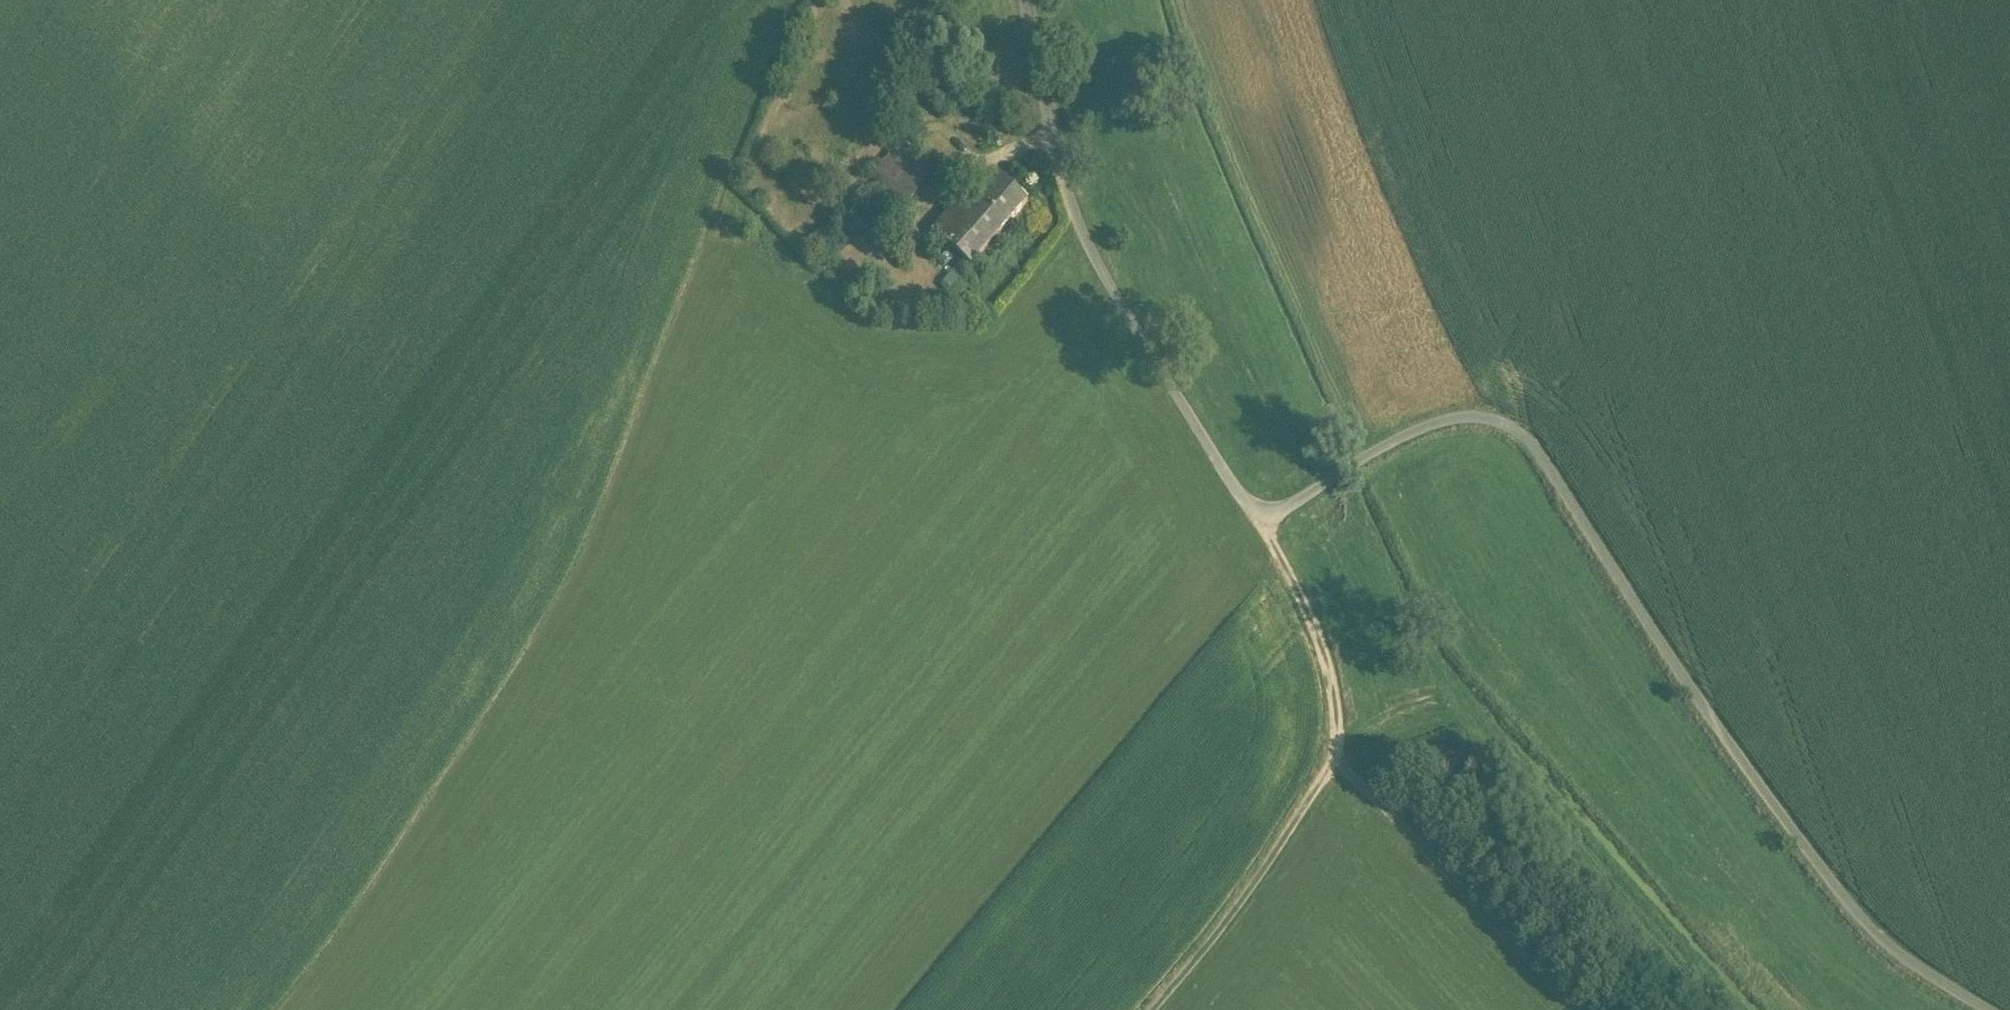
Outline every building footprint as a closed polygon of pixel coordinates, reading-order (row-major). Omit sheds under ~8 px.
[(936,173),(902,142),(870,178),(889,195),(905,209),(936,173)] [(1028,203),(1002,179),(976,209),(1002,233),(1028,203)] [(905,209),(889,195),(880,205),(896,219),(905,209)] [(976,208),(963,197),(932,232),(971,268),(1002,233),(976,209),(976,208)] [(971,288),(961,279),(952,288),(963,297),(971,288)]
